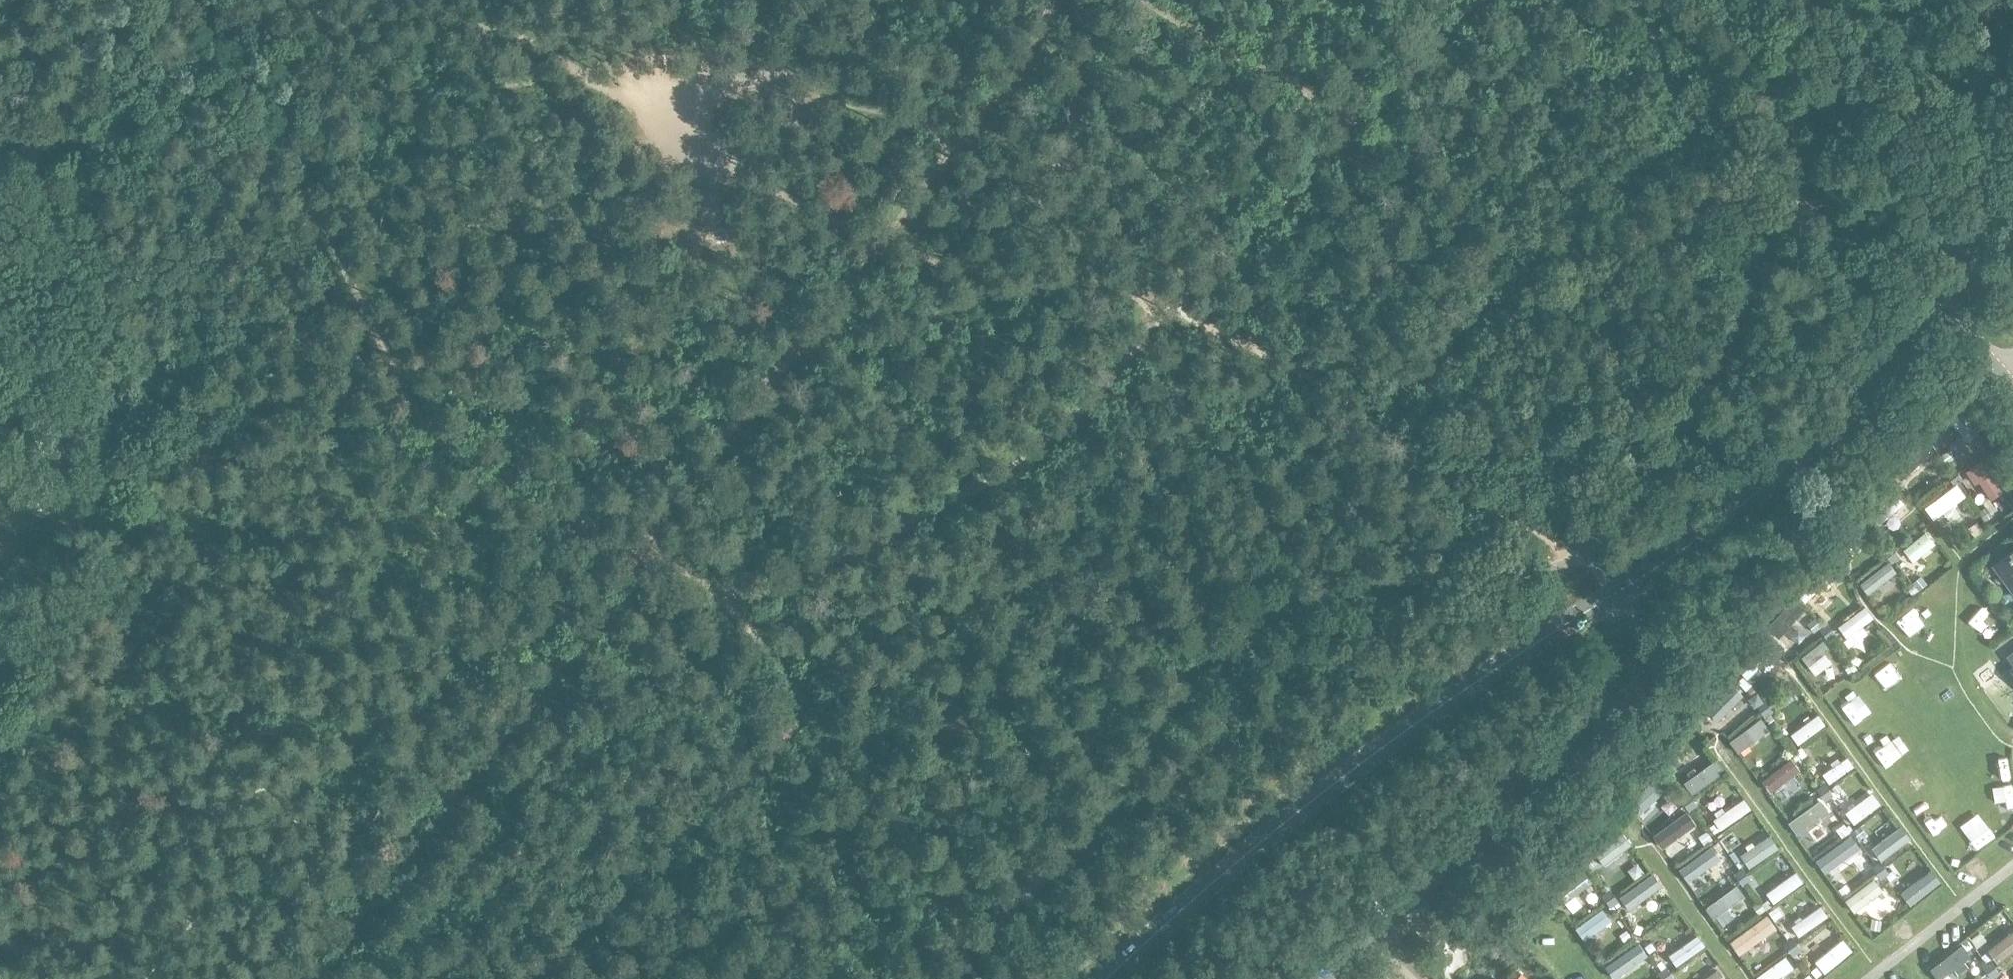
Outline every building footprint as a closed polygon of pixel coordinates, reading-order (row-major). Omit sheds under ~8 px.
[(1941,406),(1967,443),(1978,435),(1953,398),(1941,406)] [(1919,439),(1891,468),(1902,480),(1931,451),(1919,439)] [(1970,469),(1991,501),(2003,493),(1982,461),(1970,469)] [(1956,486),(1924,509),(1933,520),(1964,498),(1956,486)] [(1895,496),(1872,514),(1880,525),(1903,506),(1895,496)] [(1855,522),(1829,550),(1840,560),(1866,532),(1855,522)] [(1924,533),(1902,552),(1912,564),(1934,545),(1924,533)] [(1992,565),(2012,593),(2012,549),(1992,565)] [(1822,563),(1796,591),(1807,602),(1833,574),(1822,563)] [(1887,564),(1858,586),(1866,597),(1894,574),(1887,564)] [(1793,599),(1767,627),(1778,637),(1804,610),(1793,599)] [(1863,609),(1837,630),(1845,640),(1872,619),(1863,609)] [(1823,640),(1797,658),(1805,668),(1830,650),(1823,640)] [(1763,644),(1736,670),(1748,682),(1773,655),(1763,644)] [(1730,687),(1704,712),(1716,724),(1741,698),(1730,687)] [(1817,713),(1787,736),(1796,748),(1826,726),(1817,713)] [(1760,718),(1730,741),(1739,753),(1769,731),(1760,718)] [(1848,753),(1818,776),(1827,788),(1857,765),(1848,753)] [(1790,758),(1760,781),(1769,793),(1799,770),(1790,758)] [(1715,761),(1683,783),(1692,796),(1707,784),(1724,774),(1715,761)] [(1652,782),(1627,806),(1638,818),(1663,794),(1652,782)] [(1872,791),(1842,814),(1851,826),(1882,803),(1872,791)] [(1750,809),(1743,799),(1712,820),(1719,830),(1750,809)] [(1819,799),(1788,822),(1798,834),(1828,812),(1819,799)] [(1684,815),(1652,837),(1660,850),(1692,827),(1684,815)] [(1901,829),(1870,852),(1880,864),(1910,842),(1901,829)] [(1621,835),(1593,856),(1602,868),(1630,847),(1621,835)] [(1769,835),(1738,858),(1748,870),(1778,848),(1769,835)] [(1849,836),(1814,863),(1823,876),(1859,850),(1849,836)] [(1711,849),(1678,871),(1687,884),(1719,861),(1711,849)] [(1794,871),(1764,894),(1773,906),(1803,884),(1794,871)] [(1931,872),(1899,896),(1909,909),(1941,884),(1931,872)] [(1581,873),(1553,893),(1562,905),(1590,885),(1581,873)] [(1652,876),(1618,901),(1627,912),(1660,888),(1652,876)] [(1873,880),(1843,903),(1852,915),(1882,893),(1873,880)] [(1735,888),(1702,910),(1711,922),(1743,900),(1735,888)] [(1820,906),(1790,929),(1800,941),(1830,918),(1820,906)] [(1602,909),(1575,929),(1584,941),(1611,921),(1602,909)] [(1766,916),(1728,944),(1737,958),(1775,931),(1766,916)] [(1987,953),(1996,965),(2012,953),(2012,933),(1987,953)] [(1696,936),(1666,959),(1675,971),(1705,949),(1696,936)] [(1843,939),(1813,962),(1822,974),(1852,952),(1843,939)] [(1604,968),(1612,978),(1614,978),(1641,959),(1632,947),(1604,968)] [(1930,972),(1936,978),(1947,978),(1969,962),(1960,950),(1930,972)] [(1756,978),(1782,978),(1794,970),(1784,958),(1756,978)] [(1706,978),(1723,978),(1717,971),(1706,978)]
